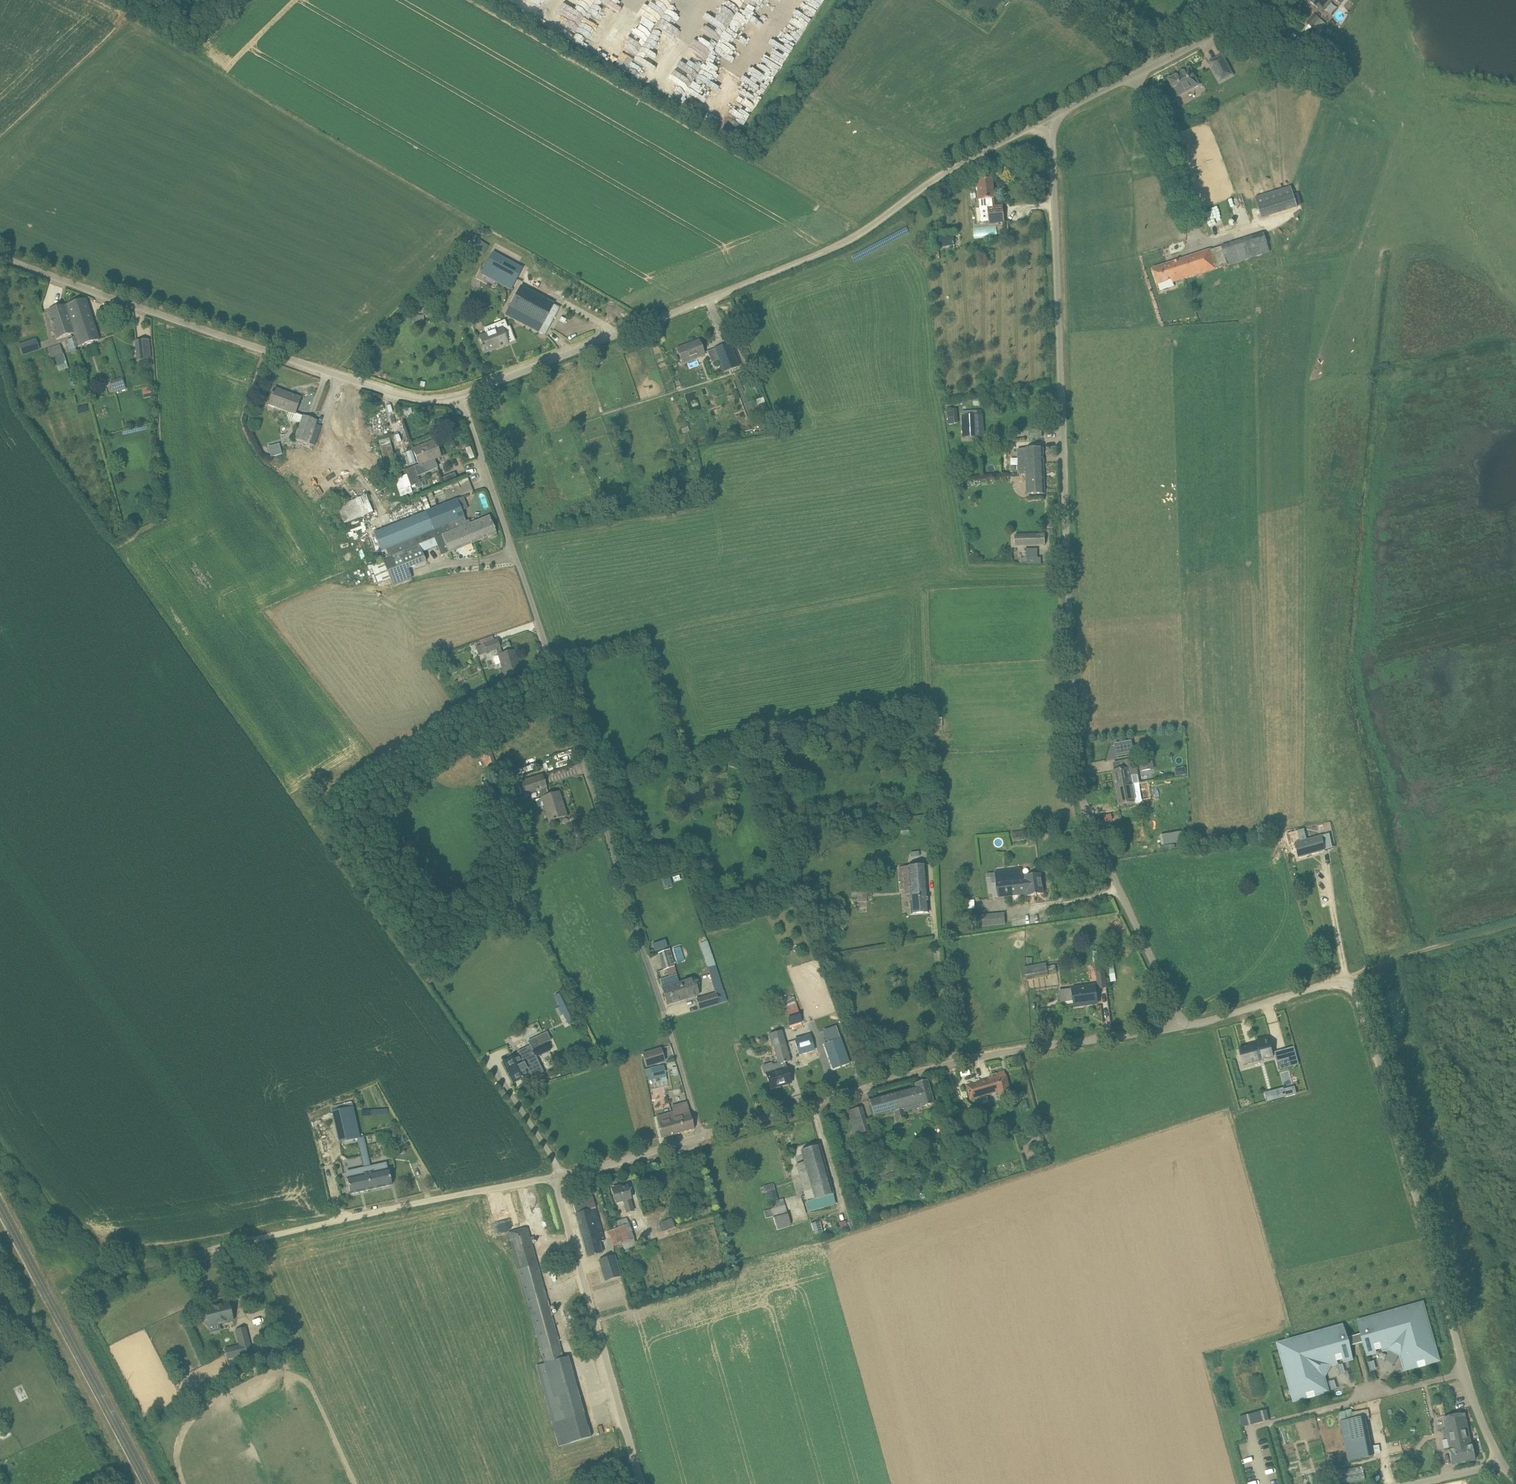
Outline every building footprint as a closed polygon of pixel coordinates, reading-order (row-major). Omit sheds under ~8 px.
[(663,10),(668,1),(666,0),(644,0),(663,10)] [(658,26),(676,37),(686,21),(675,15),(681,5),(674,0),(658,26)] [(750,11),(740,5),(743,0),(717,0),(709,13),(730,26),(732,22),(740,27),(750,11)] [(1308,3),(1321,15),(1323,13),(1324,14),(1336,1),(1335,0),(1310,0),(1309,1),(1310,1),(1308,3)] [(1314,14),(1306,23),(1312,28),(1313,26),(1319,31),(1326,24),(1314,14)] [(625,47),(652,60),(659,45),(644,38),(650,26),(645,23),(646,22),(631,15),(627,23),(635,27),(625,47)] [(689,64),(669,92),(694,109),(707,89),(695,81),(699,76),(709,83),(718,69),(714,67),(721,56),(713,50),(726,32),(722,29),(715,38),(710,35),(696,54),(703,59),(696,68),(689,64)] [(651,38),(657,42),(662,34),(656,30),(651,38)] [(605,61),(635,75),(639,66),(635,64),(636,63),(610,51),(605,61)] [(1212,62),(1221,81),(1233,75),(1223,56),(1212,62)] [(1170,79),(1178,95),(1198,84),(1190,69),(1170,79)] [(993,179),(977,180),(979,200),(980,200),(981,208),(988,207),(989,222),(1005,221),(1003,206),(995,207),(994,199),(993,179)] [(1255,198),(1262,219),(1298,207),(1291,186),(1255,198)] [(974,237),(986,236),(986,226),(974,226),(974,237)] [(1153,269),(1158,285),(1173,280),(1174,282),(1269,251),(1263,233),(1153,269)] [(952,234),(938,236),(939,247),(943,246),(943,250),(951,249),(951,245),(954,245),(952,234)] [(512,262),(500,285),(511,290),(523,268),(512,262)] [(512,318),(536,330),(545,335),(560,308),(522,286),(507,312),(514,315),(512,318)] [(75,333),(76,336),(79,346),(99,340),(86,299),(66,305),(75,333)] [(64,305),(48,311),(57,338),(73,333),(64,305)] [(486,334),(480,337),(482,343),(483,345),(482,346),(483,348),(484,348),(485,351),(500,345),(501,347),(508,344),(508,343),(506,337),(505,335),(502,329),(508,327),(505,320),(484,328),(486,334)] [(72,353),(76,351),(72,338),(68,340),(72,353)] [(150,339),(135,341),(137,361),(152,359),(150,339)] [(677,349),(683,363),(705,355),(699,340),(677,349)] [(31,341),(19,344),(22,355),(34,351),(31,341)] [(715,348),(724,372),(739,366),(730,342),(715,348)] [(48,349),(51,358),(62,353),(58,344),(48,349)] [(122,379),(110,383),(113,393),(126,388),(122,379)] [(151,387),(143,389),(144,395),(152,393),(151,387)] [(272,395),(268,405),(289,413),(287,417),(289,419),(300,423),(303,415),(295,412),(301,398),(293,395),(292,396),(275,390),(275,389),(275,388),(273,393),(272,393),(272,395)] [(978,414),(962,415),(963,437),(979,437),(978,414)] [(303,415),(295,439),(309,444),(317,420),(303,415)] [(1042,439),(1044,431),(1033,429),(1032,437),(1042,439)] [(413,449),(419,465),(441,456),(435,442),(422,447),(422,446),(413,449)] [(281,443),(269,445),(270,456),(282,454),(281,443)] [(475,458),(470,447),(466,449),(470,459),(475,458)] [(1043,448),(1018,449),(1018,474),(1027,474),(1027,495),(1045,494),(1043,448)] [(393,457),(386,459),(393,477),(400,474),(393,457)] [(405,475),(410,486),(420,482),(414,466),(403,470),(405,475)] [(455,472),(442,478),(445,485),(459,479),(455,472)] [(405,475),(395,479),(401,496),(412,492),(410,486),(405,475)] [(484,490),(477,492),(480,508),(488,506),(484,490)] [(366,495),(338,507),(345,523),(373,511),(366,495)] [(458,499),(374,532),(381,551),(386,550),(389,557),(419,545),(419,544),(423,542),(427,541),(426,537),(466,521),(458,499)] [(466,521),(426,537),(427,541),(430,540),(431,540),(435,539),(441,555),(496,533),(490,516),(471,524),(469,520),(466,521)] [(1044,534),(1015,535),(1015,545),(1044,544),(1044,534)] [(347,538),(334,544),(336,549),(350,543),(347,538)] [(422,552),(419,545),(389,557),(384,559),(383,560),(393,586),(412,579),(408,569),(426,562),(422,552)] [(1040,558),(1039,548),(1028,549),(1028,558),(1040,558)] [(476,647),(479,655),(487,653),(495,650),(496,651),(497,651),(499,656),(493,657),(496,665),(501,663),(506,677),(515,674),(517,674),(517,673),(521,672),(514,651),(503,654),(498,639),(494,640),(481,645),(476,647)] [(497,696),(492,699),(495,703),(513,691),(509,684),(495,693),(497,696)] [(498,718),(489,723),(493,730),(502,725),(498,718)] [(480,752),(484,765),(493,762),(489,749),(480,752)] [(1152,757),(1139,760),(1140,762),(1141,770),(1142,771),(1154,769),(1152,757)] [(731,759),(729,766),(736,768),(738,761),(731,759)] [(1116,787),(1132,784),(1139,783),(1137,775),(1138,775),(1135,759),(1124,761),(1126,770),(1113,772),(1116,787)] [(1185,767),(1175,769),(1176,776),(1187,774),(1185,767)] [(547,788),(543,774),(520,782),(524,795),(540,790),(542,798),(549,821),(567,815),(559,792),(549,795),(547,788)] [(1132,784),(1116,787),(1119,805),(1142,801),(1141,793),(1134,794),(1132,784)] [(494,788),(487,790),(490,799),(488,799),(490,806),(499,804),(494,788)] [(1298,833),(1289,836),(1292,845),(1295,844),(1299,857),(1331,849),(1334,860),(1339,858),(1336,846),(1331,847),(1325,823),(1316,825),(1319,837),(1305,841),(1304,839),(1306,839),(1303,829),(1297,831),(1298,833)] [(1024,831),(1013,833),(1014,841),(1026,839),(1024,831)] [(1161,834),(1163,844),(1183,841),(1181,831),(1161,834)] [(899,867),(901,895),(910,894),(911,913),(928,912),(925,865),(899,867)] [(1021,869),(996,872),(996,873),(999,897),(1028,894),(1028,896),(1044,893),(1041,874),(1025,876),(1025,877),(1022,877),(1021,869)] [(996,872),(987,873),(990,898),(999,897),(996,873),(996,872)] [(670,878),(663,880),(665,887),(672,885),(670,878)] [(962,901),(963,910),(975,908),(974,900),(962,901)] [(1004,913),(976,916),(977,927),(1005,924),(1004,913)] [(668,947),(665,940),(652,944),(655,952),(668,947)] [(670,950),(659,953),(663,969),(666,968),(674,966),(675,966),(670,950)] [(1046,962),(1025,967),(1027,978),(1056,972),(1055,965),(1048,966),(1046,962)] [(674,966),(666,968),(668,975),(676,972),(674,966)] [(1097,973),(1099,989),(1106,988),(1104,972),(1097,973)] [(694,978),(679,982),(684,999),(699,995),(694,978)] [(684,999),(679,982),(662,988),(667,1004),(684,999)] [(1074,1000),(1075,1006),(1098,1003),(1095,986),(1072,989),(1073,990),(1069,991),(1067,993),(1068,1000),(1070,1001),(1074,1000)] [(724,990),(696,999),(700,1009),(727,1000),(724,990)] [(563,993),(555,996),(560,1007),(556,1009),(559,1016),(564,1014),(569,1024),(577,1021),(563,993)] [(783,1001),(791,1026),(802,1023),(795,997),(783,1001)] [(555,1014),(546,1017),(551,1027),(559,1023),(555,1014)] [(763,1066),(762,1067),(765,1074),(766,1074),(767,1074),(771,1088),(791,1082),(787,1068),(785,1068),(783,1063),(791,1060),(782,1030),(769,1034),(778,1064),(773,1065),(772,1064),(771,1063),(763,1066)] [(547,1032),(541,1035),(545,1043),(546,1042),(551,1040),(547,1032)] [(838,1032),(826,1036),(828,1042),(840,1038),(838,1032)] [(810,1033),(794,1039),(801,1056),(804,1054),(811,1052),(817,1049),(810,1033)] [(1258,1043),(1239,1049),(1244,1064),(1273,1056),(1268,1036),(1257,1039),(1258,1043)] [(840,1039),(825,1045),(829,1057),(830,1057),(831,1059),(830,1060),(833,1068),(848,1063),(840,1039)] [(532,1049),(536,1057),(550,1050),(546,1042),(545,1043),(532,1049)] [(518,1053),(504,1060),(515,1082),(527,1076),(529,1079),(544,1072),(536,1057),(532,1049),(530,1046),(517,1052),(518,1053)] [(661,1048),(642,1053),(646,1068),(666,1062),(661,1048)] [(1289,1060),(1277,1063),(1279,1070),(1291,1067),(1289,1060)] [(651,1068),(653,1077),(665,1074),(663,1066),(651,1068)] [(991,1078),(967,1085),(971,1099),(998,1091),(999,1095),(1010,1092),(1004,1071),(991,1076),(991,1078)] [(922,1107),(933,1104),(930,1090),(927,1080),(915,1083),(916,1086),(869,1099),(874,1117),(894,1111),(897,1121),(906,1118),(903,1109),(921,1104),(922,1107)] [(1284,1088),(1265,1093),(1268,1102),(1286,1097),(1284,1090),(1284,1088)] [(353,1107),(333,1111),(340,1143),(360,1138),(353,1107)] [(657,1117),(663,1138),(694,1129),(689,1108),(674,1112),(657,1117)] [(956,1112),(961,1128),(971,1125),(966,1109),(956,1112)] [(863,1120),(851,1123),(854,1135),(866,1131),(863,1120)] [(1031,1129),(1026,1132),(1029,1140),(1035,1138),(1031,1129)] [(797,1164),(810,1211),(836,1204),(819,1145),(801,1150),(804,1162),(797,1164)] [(416,1151),(408,1155),(418,1176),(426,1172),(416,1151)] [(983,1166),(972,1169),(975,1179),(986,1176),(983,1166)] [(387,1167),(367,1172),(371,1189),(392,1185),(389,1169),(388,1170),(387,1170),(387,1167)] [(347,1178),(350,1194),(371,1189),(367,1172),(348,1176),(348,1178),(347,1178)] [(662,1177),(653,1180),(655,1187),(665,1184),(662,1177)] [(773,1183),(764,1186),(765,1192),(775,1189),(773,1183)] [(620,1187),(612,1189),(615,1199),(616,1202),(623,1200),(627,1213),(634,1211),(630,1198),(631,1198),(627,1187),(621,1189),(620,1187)] [(599,1242),(605,1240),(593,1196),(573,1202),(588,1258),(603,1254),(599,1242)] [(773,1209),(764,1211),(766,1218),(773,1216),(777,1229),(791,1226),(785,1205),(773,1209)] [(619,1227),(609,1231),(614,1246),(622,1243),(624,1249),(636,1244),(627,1218),(617,1222),(619,1227)] [(659,1224),(662,1233),(675,1227),(672,1219),(659,1224)] [(839,1223),(842,1232),(853,1229),(850,1220),(839,1223)] [(812,1224),(815,1235),(822,1233),(819,1222),(812,1224)] [(545,1363),(536,1365),(559,1446),(590,1441),(568,1357),(564,1358),(563,1355),(531,1241),(530,1237),(527,1228),(508,1233),(545,1363)] [(599,1260),(606,1282),(621,1277),(615,1255),(599,1260)] [(206,1311),(204,1313),(205,1320),(208,1321),(210,1328),(234,1322),(229,1303),(205,1309),(206,1311)] [(1403,1362),(1406,1369),(1418,1365),(1418,1367),(1426,1365),(1425,1363),(1438,1360),(1422,1304),(1358,1321),(1362,1334),(1346,1338),(1343,1326),(1279,1344),(1295,1400),(1307,1396),(1308,1398),(1315,1396),(1315,1394),(1327,1391),(1325,1384),(1323,1384),(1321,1376),(1329,1363),(1343,1359),(1343,1361),(1352,1358),(1349,1346),(1364,1342),(1368,1354),(1376,1352),(1376,1350),(1390,1346),(1403,1353),(1405,1361),(1403,1362)] [(271,1323),(261,1326),(266,1339),(275,1336),(271,1323)] [(246,1327),(235,1330),(238,1345),(225,1348),(228,1359),(253,1353),(246,1327)] [(282,1346),(267,1352),(270,1360),(285,1355),(282,1346)] [(1267,1410),(1243,1416),(1246,1426),(1254,1424),(1253,1419),(1260,1417),(1261,1422),(1269,1420),(1267,1410)] [(1443,1431),(1445,1438),(1448,1438),(1450,1449),(1449,1449),(1453,1465),(1475,1460),(1472,1444),(1471,1445),(1465,1414),(1444,1418),(1446,1430),(1443,1431)] [(1341,1421),(1349,1461),(1373,1456),(1365,1416),(1341,1421)] [(1403,1461),(1395,1463),(1397,1475),(1405,1473),(1403,1461)] [(1365,1467),(1347,1468),(1347,1481),(1366,1480),(1365,1467)]
